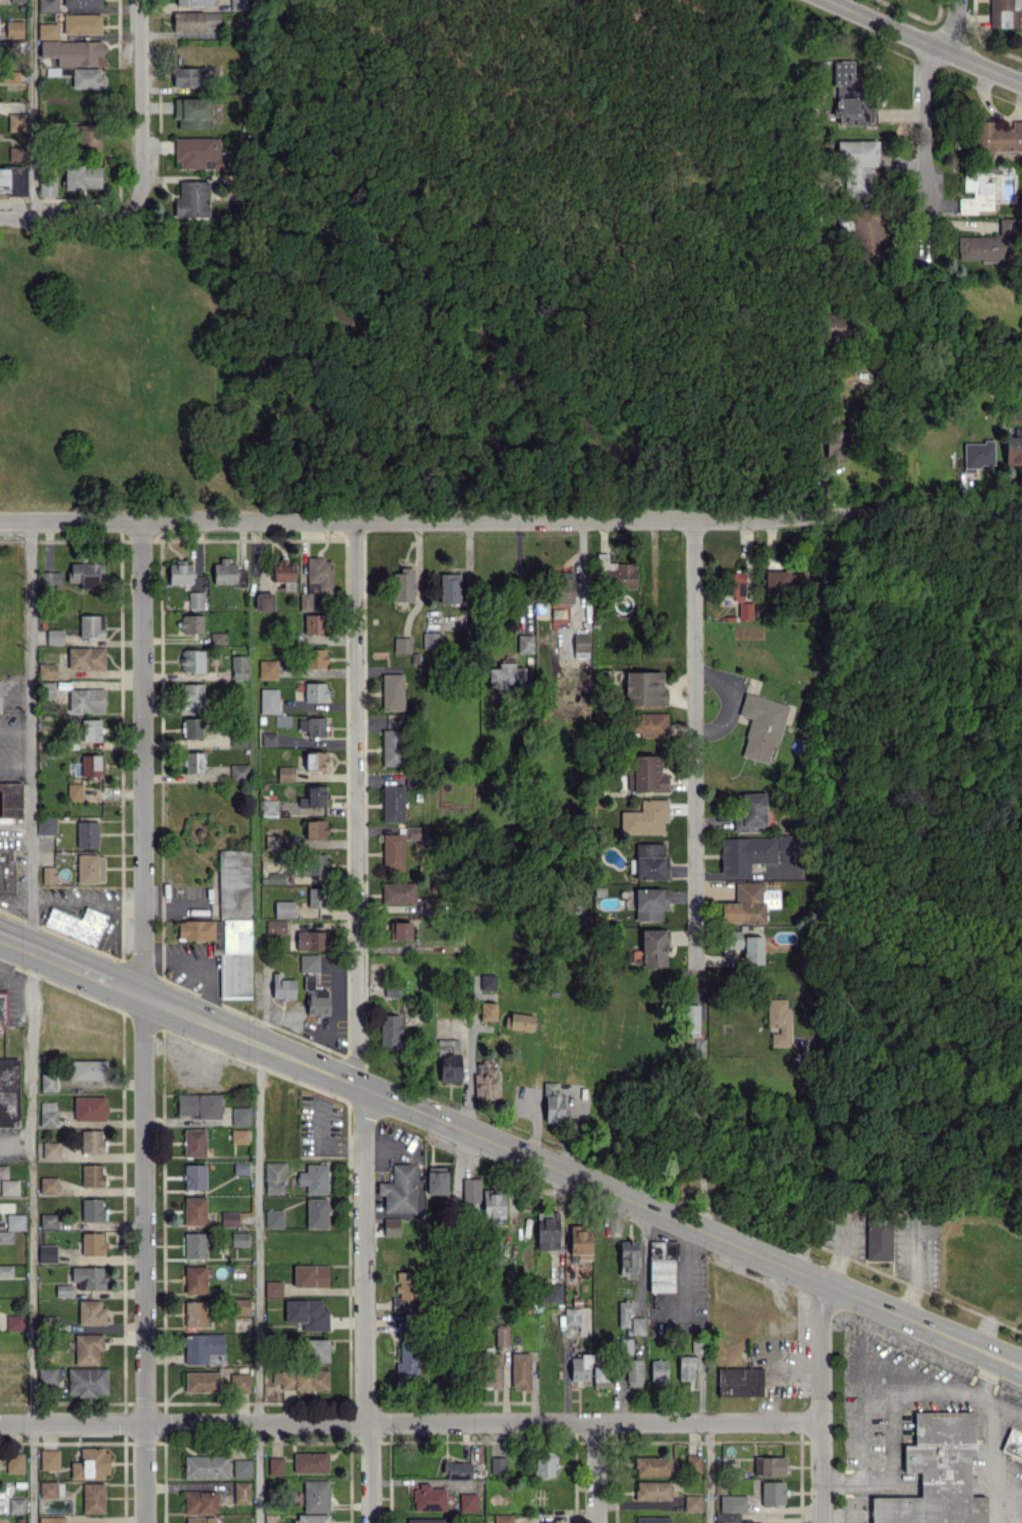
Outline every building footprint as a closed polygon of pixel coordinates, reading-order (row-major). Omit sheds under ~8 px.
[(299,954),(318,954),(318,970),(299,970),(299,954)] [(272,972),(281,972),(281,978),(295,979),(294,997),(287,997),(287,999),(279,999),(279,997),(271,996),(272,972)] [(314,990),(327,990),(327,996),(328,996),(328,1014),(319,1014),(317,1011),(317,1015),(314,1015),(314,1013),(307,1013),(307,988),(314,988),(314,990)] [(377,1011),(398,1011),(398,1023),(400,1023),(400,1033),(398,1033),(398,1042),(377,1042),(377,1011)] [(439,1082),(460,1082),(461,1064),(453,1064),(453,1053),(445,1053),(445,1056),(440,1056),(440,1065),(439,1065),(439,1082)]
